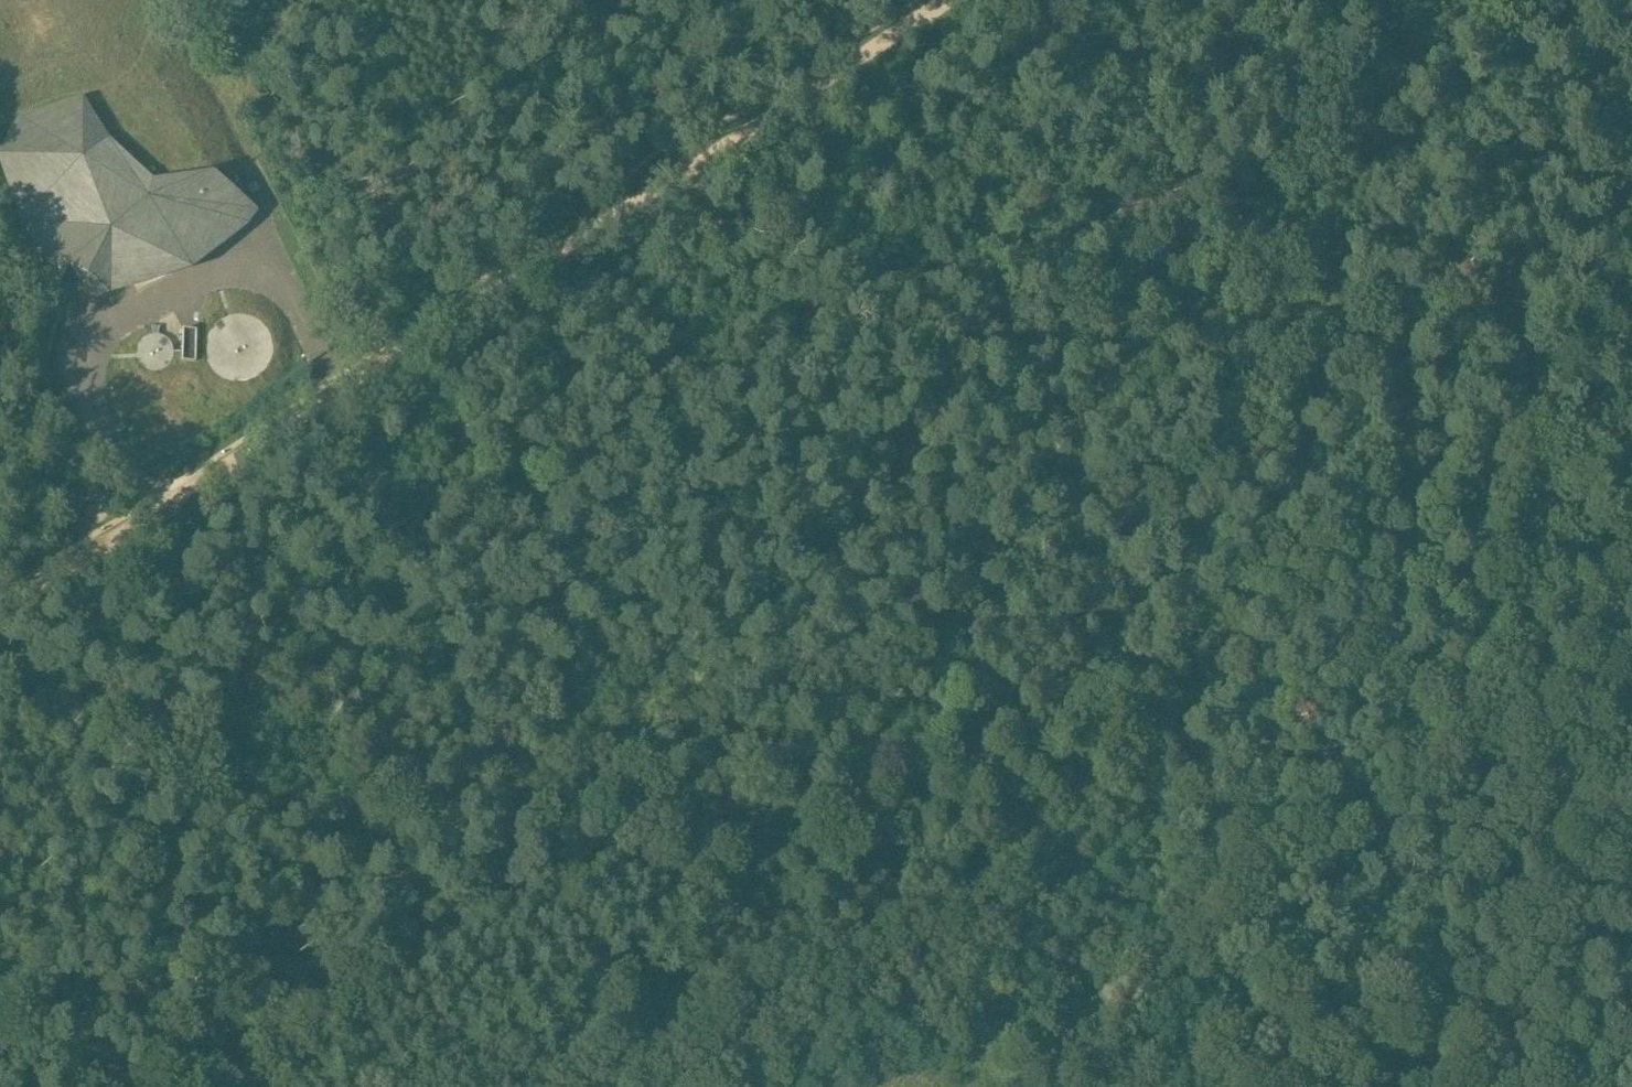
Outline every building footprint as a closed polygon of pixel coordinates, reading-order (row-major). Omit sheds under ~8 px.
[(77,90),(12,109),(0,132),(0,171),(21,220),(63,262),(88,296),(193,263),(247,223),(255,208),(209,166),(148,171),(105,132),(77,90)] [(196,331),(182,330),(180,363),(195,364),(196,331)]
